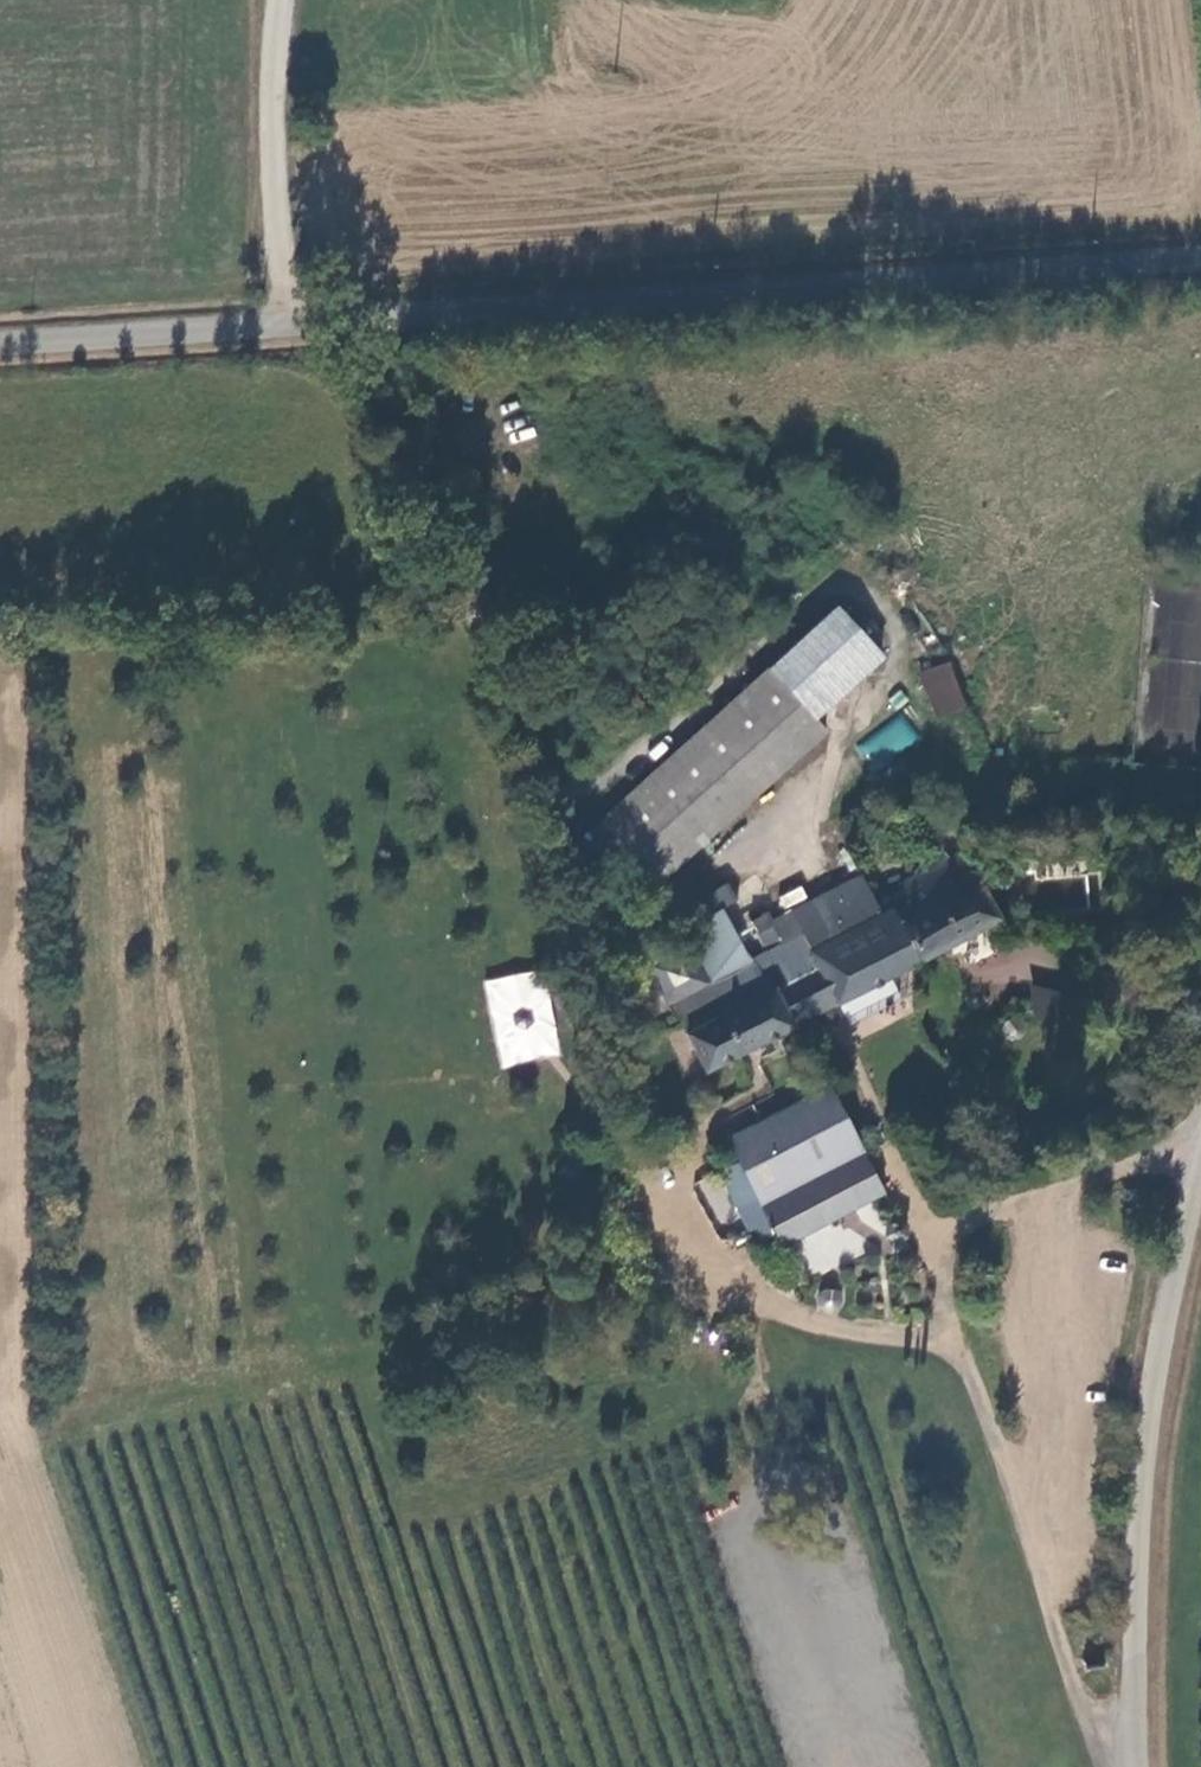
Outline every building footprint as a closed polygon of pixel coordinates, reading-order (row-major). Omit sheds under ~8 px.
[(1152,574),(1145,746),(1194,748),(1195,707),(1200,707),(1200,576),(1152,574)] [(882,658),(837,608),(770,669),(585,840),(642,902),(827,732),(816,720),(882,658)] [(949,662),(926,671),(944,716),(967,707),(949,662)] [(709,1077),(811,1021),(997,920),(962,855),(874,904),(862,881),(774,930),(767,918),(751,927),(769,960),(752,969),(722,914),(736,906),(727,891),(685,913),(693,928),(682,935),(687,944),(644,968),(666,1008),(670,1005),(686,1035),(709,1077)] [(543,967),(482,980),(500,1067),(562,1054),(543,967)] [(1029,1026),(1057,1029),(1061,990),(1033,987),(1029,1026)] [(1018,1022),(1015,1022),(1011,1022),(1008,1024),(1006,1027),(1005,1030),(1004,1034),(1005,1037),(1008,1040),(1011,1042),(1014,1043),(1018,1043),(1021,1042),(1024,1040),(1026,1036),(1026,1033),(1026,1029),(1024,1026),(1022,1024),(1018,1022)] [(830,1092),(806,1106),(841,1172),(866,1158),(830,1092)] [(886,1198),(866,1158),(841,1172),(806,1106),(731,1145),(744,1171),(725,1181),(743,1215),(762,1204),(773,1224),(787,1251),(886,1198)] [(762,1204),(743,1215),(753,1235),(773,1224),(762,1204)]
